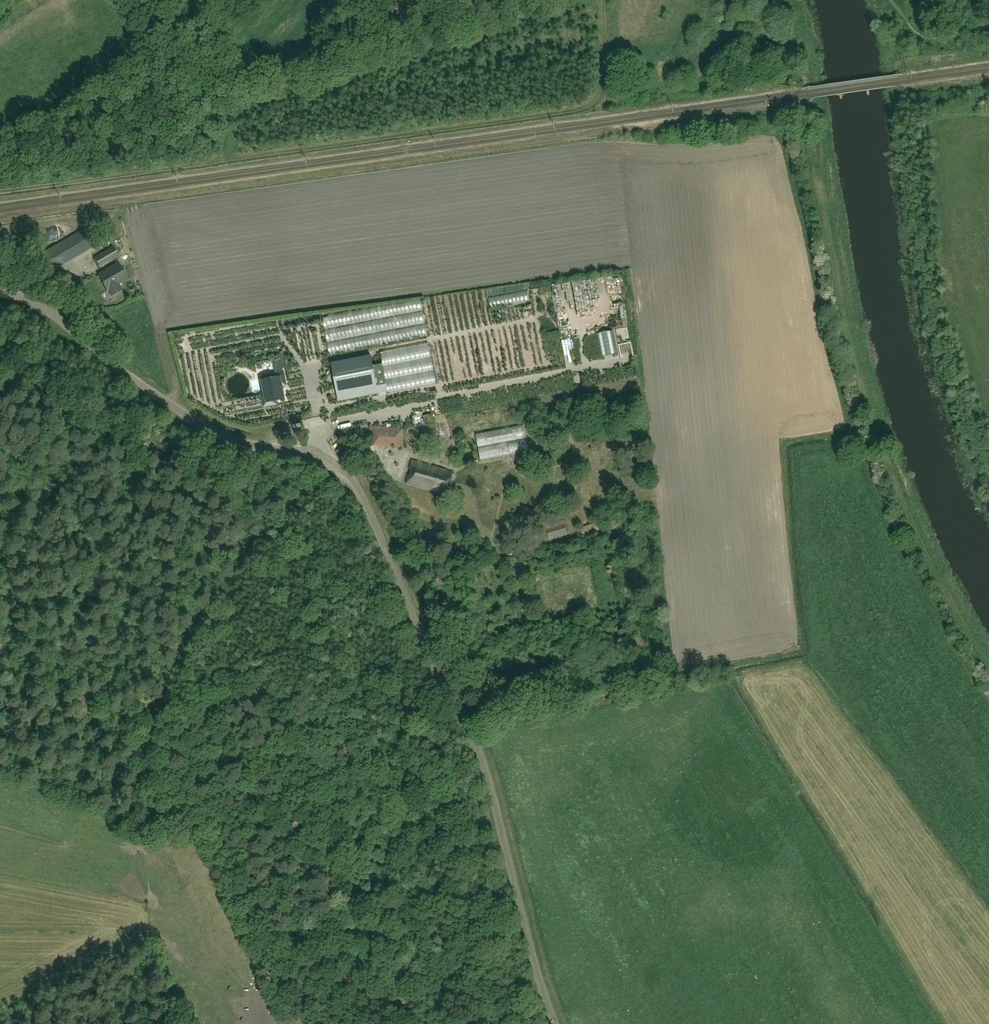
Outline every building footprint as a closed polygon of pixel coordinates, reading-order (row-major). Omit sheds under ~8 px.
[(78,233),(72,236),(83,254),(93,248),(94,249),(104,243),(93,227),(79,235),(78,233)] [(113,246),(94,258),(99,268),(119,256),(113,246)] [(107,291),(108,291),(111,296),(122,290),(118,285),(128,279),(119,264),(98,275),(107,291)] [(371,356),(331,364),(337,394),(377,386),(371,356)] [(282,374),(262,378),(263,382),(262,382),(264,396),(261,396),(263,407),(275,405),(275,402),(283,400),(281,387),(285,386),(282,374)] [(423,416),(426,435),(435,433),(432,414),(423,416)] [(524,425),(476,435),(481,460),(529,451),(524,425)] [(372,442),(402,445),(404,429),(373,427),(372,442)] [(446,495),(453,472),(413,461),(406,484),(446,495)] [(546,526),(550,540),(568,534),(563,521),(546,526)] [(597,522),(580,528),(583,537),(600,532),(597,522)] [(528,546),(530,552),(543,548),(541,543),(528,546)]
